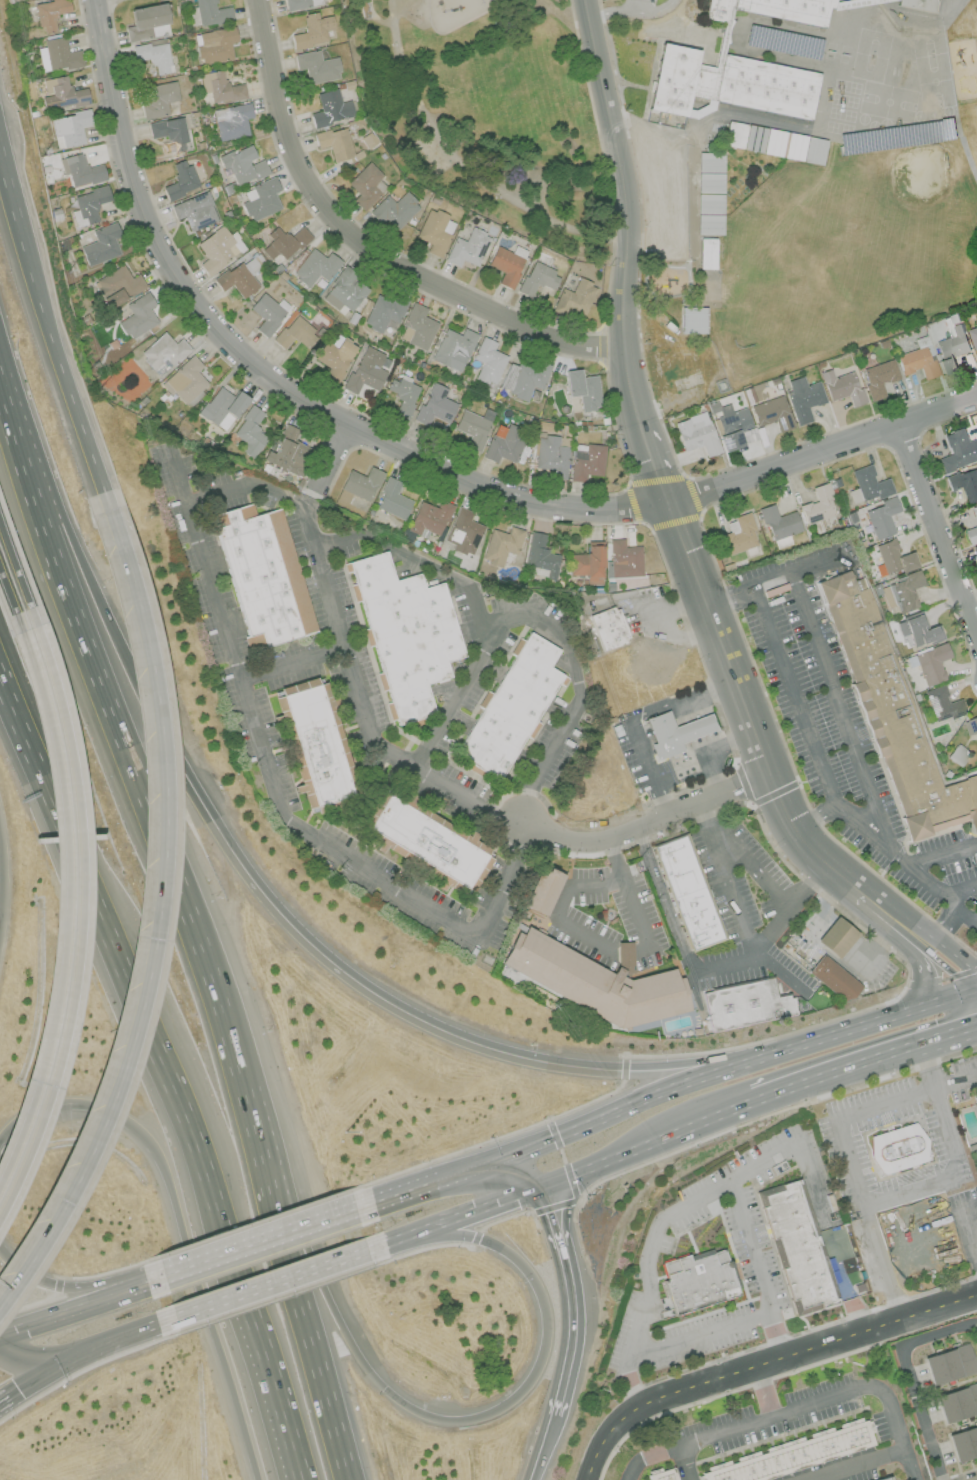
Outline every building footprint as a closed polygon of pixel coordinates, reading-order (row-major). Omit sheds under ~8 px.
[(70,12),(68,0),(47,0),(35,1),(39,33),(56,30),(54,14),(70,12)] [(198,26),(232,21),(230,6),(216,8),(215,0),(194,0),(198,26)] [(285,10),(323,5),(322,0),(284,0),(285,10)] [(819,72),(723,56),(731,10),(825,26),(828,7),(833,8),(835,0),(709,0),(706,19),(723,21),(715,67),(695,64),(698,50),(659,43),(648,110),(685,116),(688,97),(811,118),(819,72)] [(938,0),(898,0),(897,5),(936,12),(938,0)] [(129,10),(132,26),(125,27),(127,42),(169,33),(163,3),(129,10)] [(334,29),(331,15),(317,18),(316,12),(302,15),(305,32),(290,35),(292,49),(327,42),(325,31),(334,29)] [(236,42),(234,28),(195,32),(198,63),(231,60),(230,43),(236,42)] [(82,65),(80,50),(67,52),(65,37),(43,40),(44,47),(37,49),(41,72),(82,65)] [(134,61),(152,58),(155,75),(171,72),(166,40),(131,46),(134,61)] [(293,54),(296,70),(304,69),(306,83),(339,79),(337,57),(320,59),(319,51),(293,54)] [(246,97),(243,83),(226,86),(223,70),(199,74),(203,93),(209,92),(211,104),(246,97)] [(89,105),(86,88),(69,91),(67,76),(44,79),(46,95),(42,96),(43,108),(71,104),(72,107),(89,105)] [(178,101),(175,82),(139,87),(144,118),(168,115),(166,102),(178,101)] [(312,126),(353,118),(349,100),(340,102),(337,89),(316,93),(320,111),(310,113),(312,126)] [(213,109),(217,140),(248,136),(245,119),(252,118),(250,104),(213,109)] [(56,148),(84,144),(81,127),(92,125),(90,111),(51,116),(56,148)] [(147,124),(150,139),(166,135),(169,152),(188,148),(181,117),(147,124)] [(826,140),(728,121),(723,146),(822,165),(826,140)] [(328,146),(332,162),(353,157),(344,126),(313,135),(317,149),(328,146)] [(268,173),(262,158),(257,160),(250,144),(217,157),(222,169),(228,167),(236,186),(268,173)] [(696,213),(721,214),(723,153),(698,152),(696,213)] [(59,159),(63,175),(68,174),(72,188),(105,179),(101,164),(86,168),(82,153),(59,159)] [(167,200),(198,189),(187,159),(170,165),(177,182),(162,187),(167,200)] [(352,200),(362,211),(386,188),(378,179),(382,176),(369,162),(346,183),(357,195),(352,200)] [(280,209),(274,193),(280,190),(274,177),(243,190),(248,201),(242,204),(249,222),(280,209)] [(74,194),(82,225),(99,220),(95,205),(110,201),(106,186),(74,194)] [(393,203),(385,195),(368,213),(379,224),(384,219),(396,231),(419,206),(404,191),(393,203)] [(218,221),(207,192),(170,206),(175,220),(183,217),(189,232),(218,221)] [(440,258),(456,220),(427,209),(415,238),(427,243),(424,251),(440,258)] [(721,235),(722,215),(697,214),(696,234),(721,235)] [(88,266),(120,254),(114,239),(120,236),(115,222),(92,231),(96,241),(80,247),(88,266)] [(196,243),(206,259),(198,264),(206,275),(245,249),(234,232),(229,235),(223,226),(196,243)] [(278,253),(284,260),(311,237),(302,226),(288,238),(277,226),(267,235),(272,241),(261,250),(270,260),(278,253)] [(461,260),(477,266),(489,235),(471,228),(465,242),(453,237),(444,261),(459,267),(461,260)] [(714,269),(715,239),(700,238),(699,269),(714,269)] [(495,246),(487,267),(500,273),(496,283),(511,289),(527,251),(514,246),(511,253),(495,246)] [(328,252),(325,258),(312,248),(292,275),(309,287),(317,275),(326,282),(341,261),(328,252)] [(259,286),(250,274),(260,268),(251,255),(214,281),(221,291),(231,284),(241,299),(259,286)] [(535,284),(553,290),(559,273),(529,262),(518,293),(531,297),(535,284)] [(357,274),(344,265),(320,299),(346,317),(365,288),(353,279),(357,274)] [(146,289),(139,274),(129,278),(124,266),(95,279),(107,307),(146,289)] [(571,292),(561,288),(552,309),(565,314),(567,310),(583,317),(596,286),(577,278),(571,292)] [(158,324),(149,309),(155,305),(147,292),(123,306),(124,307),(115,312),(120,321),(119,322),(129,340),(158,324)] [(255,329),(265,338),(290,307),(279,299),(276,303),(262,292),(249,309),(262,319),(255,329)] [(363,325),(381,332),(386,319),(398,323),(407,299),(393,294),(391,301),(374,295),(363,325)] [(426,350),(436,322),(423,317),(426,308),(411,302),(397,340),(426,350)] [(705,308),(680,307),(680,333),(705,333),(705,308)] [(293,338),(306,349),(318,335),(294,315),(273,341),(283,350),(293,338)] [(970,352),(961,323),(945,328),(948,336),(934,341),(940,360),(937,360),(942,375),(957,370),(953,357),(970,352)] [(976,348),(976,327),(967,330),(973,349),(976,348)] [(459,372),(476,334),(463,328),(460,336),(444,328),(430,359),(459,372)] [(190,349),(180,338),(174,343),(163,332),(139,354),(153,370),(165,359),(171,366),(190,349)] [(313,359),(328,367),(324,374),(336,381),(355,347),(341,339),(335,349),(323,342),(313,359)] [(377,391),(385,371),(377,368),(383,354),(362,345),(343,389),(355,394),(360,383),(377,391)] [(896,354),(900,374),(920,369),(922,379),(938,375),(934,359),(928,361),(925,347),(896,354)] [(207,383),(196,372),(202,366),(191,354),(160,385),(170,395),(173,392),(188,408),(202,394),(199,391),(207,383)] [(899,378),(892,358),(860,369),(871,401),(885,397),(881,384),(899,378)] [(527,399),(531,386),(542,390),(549,365),(536,361),(533,369),(507,361),(498,390),(527,399)] [(564,371),(567,397),(578,395),(580,411),(600,408),(597,375),(580,377),(579,369),(564,371)] [(851,407),(866,402),(862,387),(857,389),(852,371),(833,377),(830,369),(819,372),(828,401),(847,395),(851,407)] [(825,402),(819,381),(805,385),(803,376),(787,381),(790,391),(786,392),(795,426),(811,421),(807,407),(825,402)] [(420,386),(399,377),(397,382),(390,378),(385,389),(397,395),(389,413),(405,420),(420,386)] [(431,416),(447,423),(456,404),(442,398),(446,389),(431,382),(414,420),(426,426),(431,416)] [(236,390),(232,396),(218,386),(198,414),(224,432),(248,399),(236,390)] [(792,428),(783,395),(750,405),(756,426),(775,421),(778,432),(792,428)] [(745,408),(731,412),(729,404),(718,407),(716,402),(708,404),(722,452),(743,446),(739,430),(751,426),(745,408)] [(264,413),(251,405),(230,434),(246,445),(241,451),(252,458),(267,436),(254,427),(264,413)] [(478,453),(493,412),(483,409),(480,417),(460,409),(453,429),(468,435),(464,448),(478,453)] [(683,451),(701,446),(705,457),(719,453),(707,412),(674,421),(683,451)] [(485,459),(496,463),(498,457),(514,463),(525,430),(506,424),(502,438),(492,435),(485,459)] [(968,442),(964,428),(943,435),(949,454),(937,458),(942,473),(976,461),(976,439),(968,442)] [(535,468),(551,469),(550,478),(565,479),(568,437),(537,435),(535,468)] [(604,447),(574,443),(569,480),(584,482),(585,474),(600,476),(604,447)] [(850,470),(856,488),(848,491),(852,505),(892,492),(888,478),(875,482),(870,464),(850,470)] [(347,470),(340,491),(371,501),(381,471),(368,467),(365,475),(347,470)] [(950,492),(962,487),(968,505),(976,501),(976,468),(976,467),(945,479),(950,492)] [(396,494),(401,482),(387,477),(374,507),(403,520),(411,501),(396,494)] [(806,525),(836,514),(825,483),(811,488),(816,500),(799,506),(806,525)] [(873,540),(894,533),(888,515),(899,511),(895,498),(863,508),(873,540)] [(439,536),(452,505),(439,499),(436,508),(419,501),(407,530),(418,535),(421,528),(439,536)] [(247,640),(259,636),(263,649),(318,631),(280,510),(256,517),(252,504),(209,517),(247,640)] [(759,508),(773,549),(790,544),(788,535),(801,531),(794,510),(777,516),(773,504),(759,508)] [(472,512),(458,506),(443,540),(453,544),(452,548),(471,556),(483,526),(469,520),(472,512)] [(758,544),(747,513),(733,517),(737,530),(720,536),(726,555),(758,544)] [(482,561),(501,567),(505,552),(517,555),(523,530),(509,526),(507,533),(490,529),(482,561)] [(976,541),(976,527),(966,530),(970,543),(976,541)] [(641,576),(640,546),(623,546),(623,539),(609,539),(610,577),(641,576)] [(880,563),(874,565),(878,577),(898,569),(899,572),(917,566),(911,551),(899,556),(893,539),(874,545),(880,563)] [(601,541),(587,541),(587,554),(570,554),(570,575),(586,575),(586,585),(602,584),(601,541)] [(346,562),(386,550),(395,581),(419,574),(424,588),(442,583),(465,656),(445,662),(450,677),(425,684),(435,714),(396,726),(346,562)] [(941,787),(859,566),(815,582),(908,840),(974,818),(976,829),(976,775),(941,787)] [(918,607),(911,589),(923,585),(919,571),(879,585),(886,608),(895,605),(898,613),(918,607)] [(589,614),(618,603),(632,644),(603,655),(596,635),(589,614)] [(940,638),(936,625),(923,629),(918,613),(894,621),(904,649),(940,638)] [(498,780),(562,675),(548,666),(558,650),(528,632),(454,753),(498,780)] [(913,655),(925,686),(945,679),(938,662),(950,657),(945,643),(913,655)] [(308,808),(357,794),(325,684),(318,686),(316,678),(279,689),(281,697),(275,698),(280,715),(273,717),(275,722),(280,720),(299,783),(293,785),(296,794),(303,791),(308,808)] [(924,691),(933,721),(948,717),(949,719),(966,714),(961,699),(948,703),(943,685),(924,691)] [(674,728),(680,743),(683,750),(654,761),(651,753),(653,752),(651,745),(655,743),(646,719),(667,711),(674,728)] [(680,743),(674,728),(694,720),(710,714),(716,729),(700,735),(680,743)] [(963,722),(968,737),(976,734),(976,718),(963,722)] [(946,757),(959,766),(969,753),(956,744),(946,757)] [(467,901),(496,854),(386,787),(357,833),(467,901)] [(691,952),(726,939),(685,835),(651,848),(691,952)] [(563,875),(540,865),(522,908),(545,917),(563,875)] [(817,941),(837,916),(858,932),(838,957),(817,941)] [(690,1011),(680,967),(628,980),(525,923),(502,963),(618,1027),(690,1011)] [(807,973),(824,953),(863,987),(853,999),(842,1001),(819,983),(807,973)] [(701,993),(771,977),(776,998),(792,995),(796,1014),(710,1033),(701,993)] [(880,1175),(926,1162),(927,1143),(914,1124),(869,1136),(870,1157),(880,1175)] [(835,1301),(800,1182),(762,1193),(798,1312),(835,1301)] [(664,1265),(726,1249),(741,1296),(677,1317),(664,1265)] [(976,1372),(967,1343),(922,1356),(931,1385),(976,1372)] [(976,1414),(976,1383),(935,1394),(942,1423),(976,1414)] [(875,1446),(866,1417),(808,1434),(808,1436),(728,1460),(728,1461),(700,1469),(703,1479),(760,1479),(875,1446)] [(955,1463),(976,1456),(976,1425),(946,1434),(955,1463)] [(676,1466),(647,1474),(649,1479),(680,1479),(676,1466)]
